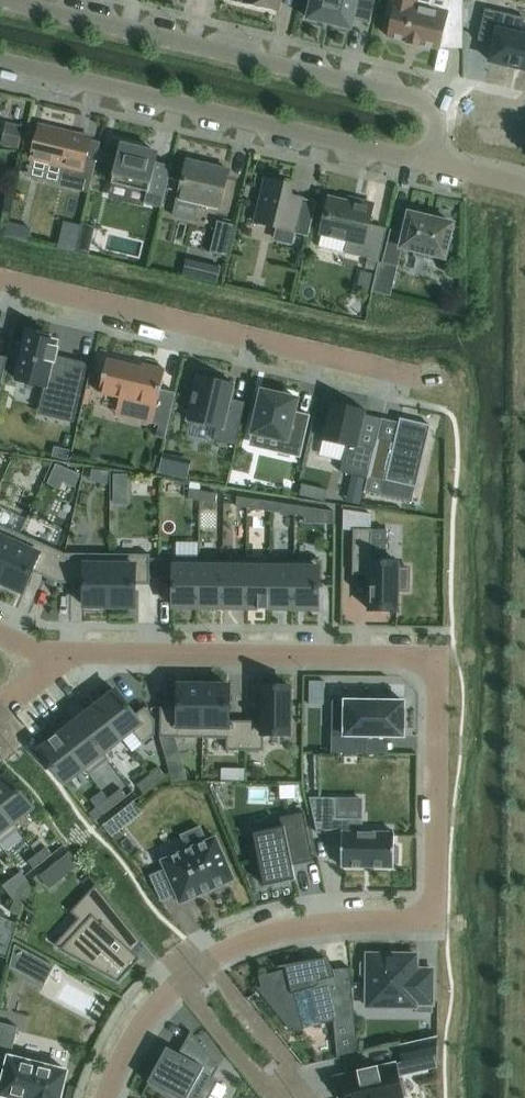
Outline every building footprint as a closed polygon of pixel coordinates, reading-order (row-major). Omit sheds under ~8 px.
[(243,3),(277,11),(279,0),(244,0),(243,3)] [(307,18),(350,28),(352,20),(369,24),(375,0),(311,0),(307,18)] [(463,0),(449,0),(446,11),(416,4),(417,0),(390,0),(387,15),(393,16),(388,37),(407,41),(407,44),(418,47),(419,44),(438,49),(442,32),(462,32),(463,0)] [(477,39),(493,43),(489,60),(524,69),(524,35),(519,33),(523,16),(484,7),(477,39)] [(2,144),(18,147),(22,128),(6,125),(2,144)] [(39,125),(31,159),(65,167),(61,185),(88,191),(100,144),(89,141),(90,137),(39,125)] [(165,191),(169,176),(171,166),(155,162),(157,153),(112,142),(107,161),(116,164),(111,183),(146,191),(143,203),(161,208),(165,191)] [(186,160),(177,198),(220,208),(229,170),(186,160)] [(169,176),(165,191),(173,193),(177,178),(169,176)] [(316,203),(301,200),(301,198),(290,195),(292,185),(265,179),(255,222),(278,227),(275,239),(290,242),(293,233),(308,237),(316,203)] [(344,252),(379,261),(386,228),(368,224),(373,204),(359,201),(359,205),(328,198),(320,233),(347,240),(344,252)] [(430,253),(444,256),(452,223),(409,213),(404,232),(390,229),(382,262),(397,266),(402,246),(415,249),(414,254),(429,258),(430,253)] [(64,221),(58,248),(75,252),(81,225),(64,221)] [(233,225),(217,221),(210,252),(226,256),(233,225)] [(81,225),(75,252),(88,256),(95,226),(82,222),(81,225)] [(8,223),(5,236),(27,241),(30,228),(8,223)] [(27,331),(16,379),(45,386),(41,401),(75,409),(76,409),(86,368),(68,364),(69,360),(56,357),(58,348),(55,347),(56,342),(47,340),(48,336),(27,331)] [(106,358),(98,392),(119,397),(144,403),(140,420),(167,427),(175,392),(160,389),(165,369),(141,363),(141,366),(106,358)] [(197,375),(187,420),(222,428),(219,441),(235,445),(245,402),(230,399),(233,383),(197,375)] [(261,390),(251,433),(280,439),(277,452),(300,457),(310,415),(294,411),(297,398),(296,398),(295,400),(281,397),(282,395),(261,390)] [(331,402),(322,440),(345,446),(342,461),(339,471),(352,474),(356,475),(366,477),(367,478),(367,476),(374,448),(357,444),(365,410),(331,402)] [(374,448),(367,476),(385,480),(382,490),(410,497),(412,487),(415,487),(416,488),(431,425),(399,417),(398,422),(394,441),(376,437),(374,448)] [(67,459),(70,448),(55,445),(52,455),(67,459)] [(71,471),(65,484),(73,487),(79,475),(71,471)] [(126,503),(127,473),(113,473),(113,502),(126,503)] [(349,487),(363,490),(366,477),(356,475),(352,474),(349,487)] [(189,489),(187,500),(201,502),(203,491),(189,489)] [(203,491),(201,502),(215,504),(216,493),(203,491)] [(237,496),(235,507),(246,509),(248,498),(237,496)] [(248,498),(246,509),(258,510),(260,499),(248,498)] [(284,503),(282,514),(294,516),(295,505),(284,503)] [(295,505),(294,516),(305,517),(307,507),(295,505)] [(342,509),(342,529),(353,529),(370,529),(370,513),(342,509)] [(20,533),(0,524),(0,578),(20,533)] [(353,529),(352,574),(369,574),(369,609),(397,610),(397,589),(407,589),(408,568),(397,567),(397,561),(387,561),(387,529),(371,529),(370,529),(353,529)] [(0,578),(0,582),(22,591),(31,571),(58,583),(64,553),(20,533),(0,578)] [(64,553),(58,583),(84,583),(83,606),(109,606),(109,554),(64,553)] [(109,554),(109,606),(134,606),(134,584),(149,584),(149,554),(109,554)] [(173,557),(173,607),(198,607),(198,557),(173,557)] [(198,557),(198,607),(221,608),(222,558),(198,557)] [(222,558),(221,608),(245,608),(246,558),(222,558)] [(246,558),(245,608),(269,608),(270,558),(246,558)] [(270,558),(269,608),(293,609),(293,559),(270,558)] [(293,559),(293,609),(317,609),(318,559),(293,559)] [(177,707),(159,707),(159,737),(202,738),(203,684),(177,684),(177,707)] [(203,684),(202,738),(225,738),(225,750),(245,751),(246,720),(228,720),(229,684),(203,684)] [(246,720),(245,751),(263,751),(263,734),(289,735),(290,686),(262,685),(262,721),(246,720)] [(115,690),(95,705),(121,738),(131,730),(142,744),(154,734),(155,720),(144,707),(134,715),(115,690)] [(344,700),(344,734),(331,734),(330,752),(366,753),(366,752),(366,736),(388,736),(403,736),(404,701),(344,700)] [(95,705),(77,720),(102,753),(103,752),(121,738),(95,705)] [(77,720),(58,734),(84,768),(83,768),(88,775),(108,759),(103,752),(102,753),(77,720)] [(58,734),(38,750),(64,783),(83,768),(84,768),(58,734)] [(158,767),(147,776),(153,784),(164,775),(158,767)] [(244,768),(233,768),(233,780),(244,780),(244,768)] [(0,780),(0,807),(13,824),(14,823),(33,809),(7,775),(0,780)] [(147,776),(136,784),(142,792),(153,784),(147,776)] [(295,784),(280,785),(280,798),(296,798),(295,784)] [(120,788),(107,798),(114,806),(126,796),(120,788)] [(335,797),(309,797),(316,832),(341,833),(340,867),(393,867),(393,863),(398,863),(398,846),(393,846),(394,831),(362,831),(362,818),(335,818),(335,797)] [(107,798),(98,805),(104,813),(114,806),(107,798)] [(19,829),(14,823),(13,824),(0,807),(0,843),(19,829)] [(281,826),(252,832),(257,852),(253,853),(257,872),(260,871),(263,886),(295,879),(292,865),(291,860),(312,856),(303,812),(279,816),(281,826)] [(113,815),(101,824),(111,836),(123,827),(113,815)] [(165,869),(151,876),(161,900),(175,894),(179,903),(233,879),(215,837),(205,841),(199,827),(181,835),(187,849),(161,860),(165,869)] [(70,853),(53,866),(62,877),(78,864),(70,853)] [(52,854),(42,861),(49,869),(58,862),(52,854)] [(42,861),(33,869),(40,876),(49,869),(42,861)] [(83,924),(60,948),(119,981),(139,958),(132,952),(120,941),(131,929),(95,884),(70,912),(83,924)] [(17,890),(13,900),(22,904),(27,893),(17,890)] [(13,900),(9,911),(18,915),(22,904),(13,900)] [(0,918),(0,927),(10,932),(15,922),(1,916),(0,918)] [(14,944),(9,966),(22,973),(33,954),(14,944)] [(360,963),(360,973),(362,976),(366,976),(366,998),(387,998),(387,1006),(415,1007),(415,1013),(432,1013),(432,1002),(433,1002),(434,969),(431,969),(430,971),(418,971),(418,969),(417,969),(417,954),(394,954),(394,957),(387,957),(387,954),(366,954),(366,961),(362,961),(360,963)] [(358,1054),(349,968),(333,969),(324,957),(284,965),(285,969),(258,976),(261,986),(257,987),(256,985),(254,986),(292,1032),(332,1021),(336,1058),(358,1054)] [(1,1086),(0,1089),(0,1094),(15,1097),(60,1097),(67,1070),(10,1056),(17,1027),(0,1022),(0,1086),(1,1086)] [(187,1037),(178,1053),(172,1050),(165,1064),(159,1061),(147,1082),(165,1092),(168,1094),(169,1094),(177,1097),(187,1097),(191,1091),(204,1097),(206,1097),(215,1081),(212,1079),(213,1077),(219,1067),(190,1031),(187,1037)] [(437,1036),(399,1044),(403,1063),(436,1055),(437,1036)] [(341,1073),(342,1079),(335,1081),(338,1094),(345,1092),(346,1097),(402,1097),(394,1061),(341,1073)] [(74,1086),(68,1085),(65,1097),(66,1097),(71,1097),(74,1086)]
